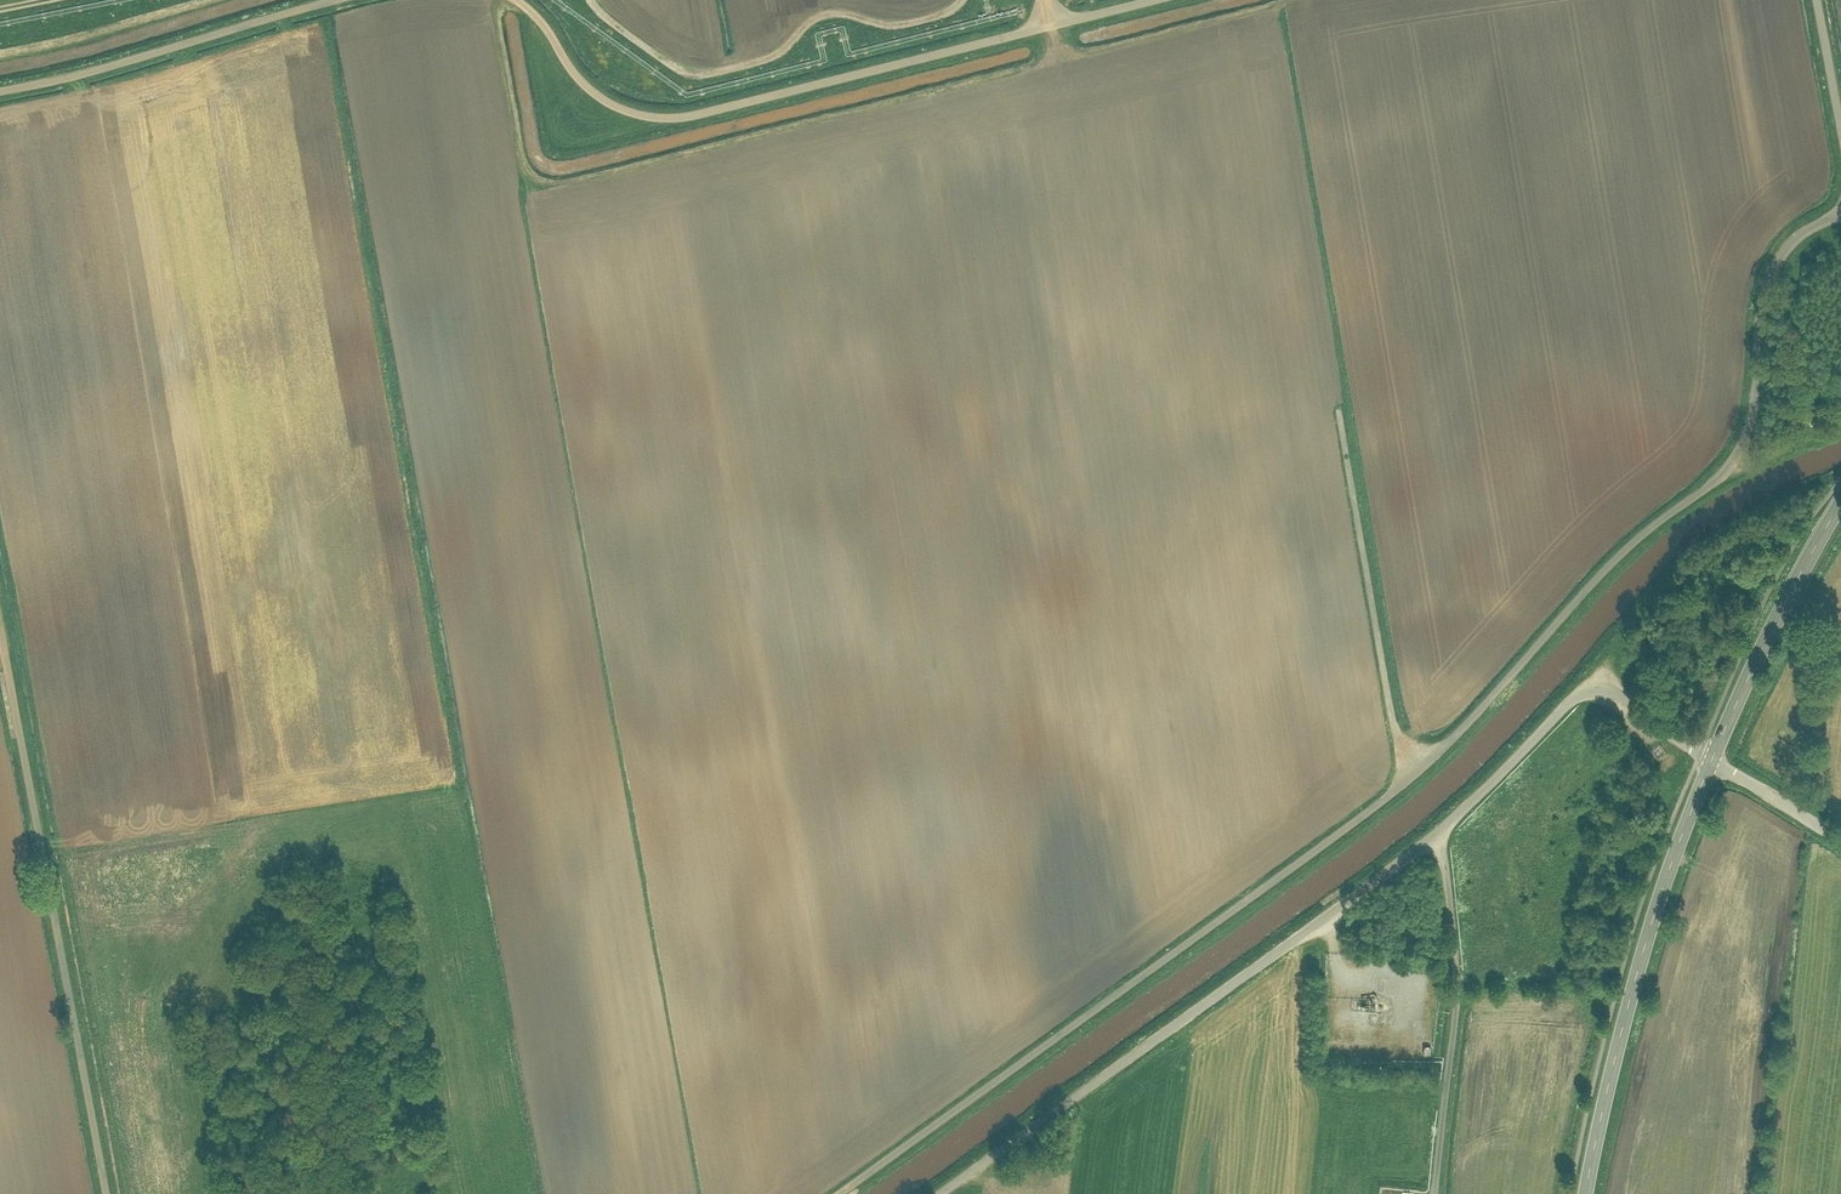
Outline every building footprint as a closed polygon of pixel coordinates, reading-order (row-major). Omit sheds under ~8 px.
[(1421,1058),(1431,1059),(1432,1042),(1423,1041),(1421,1058)]
